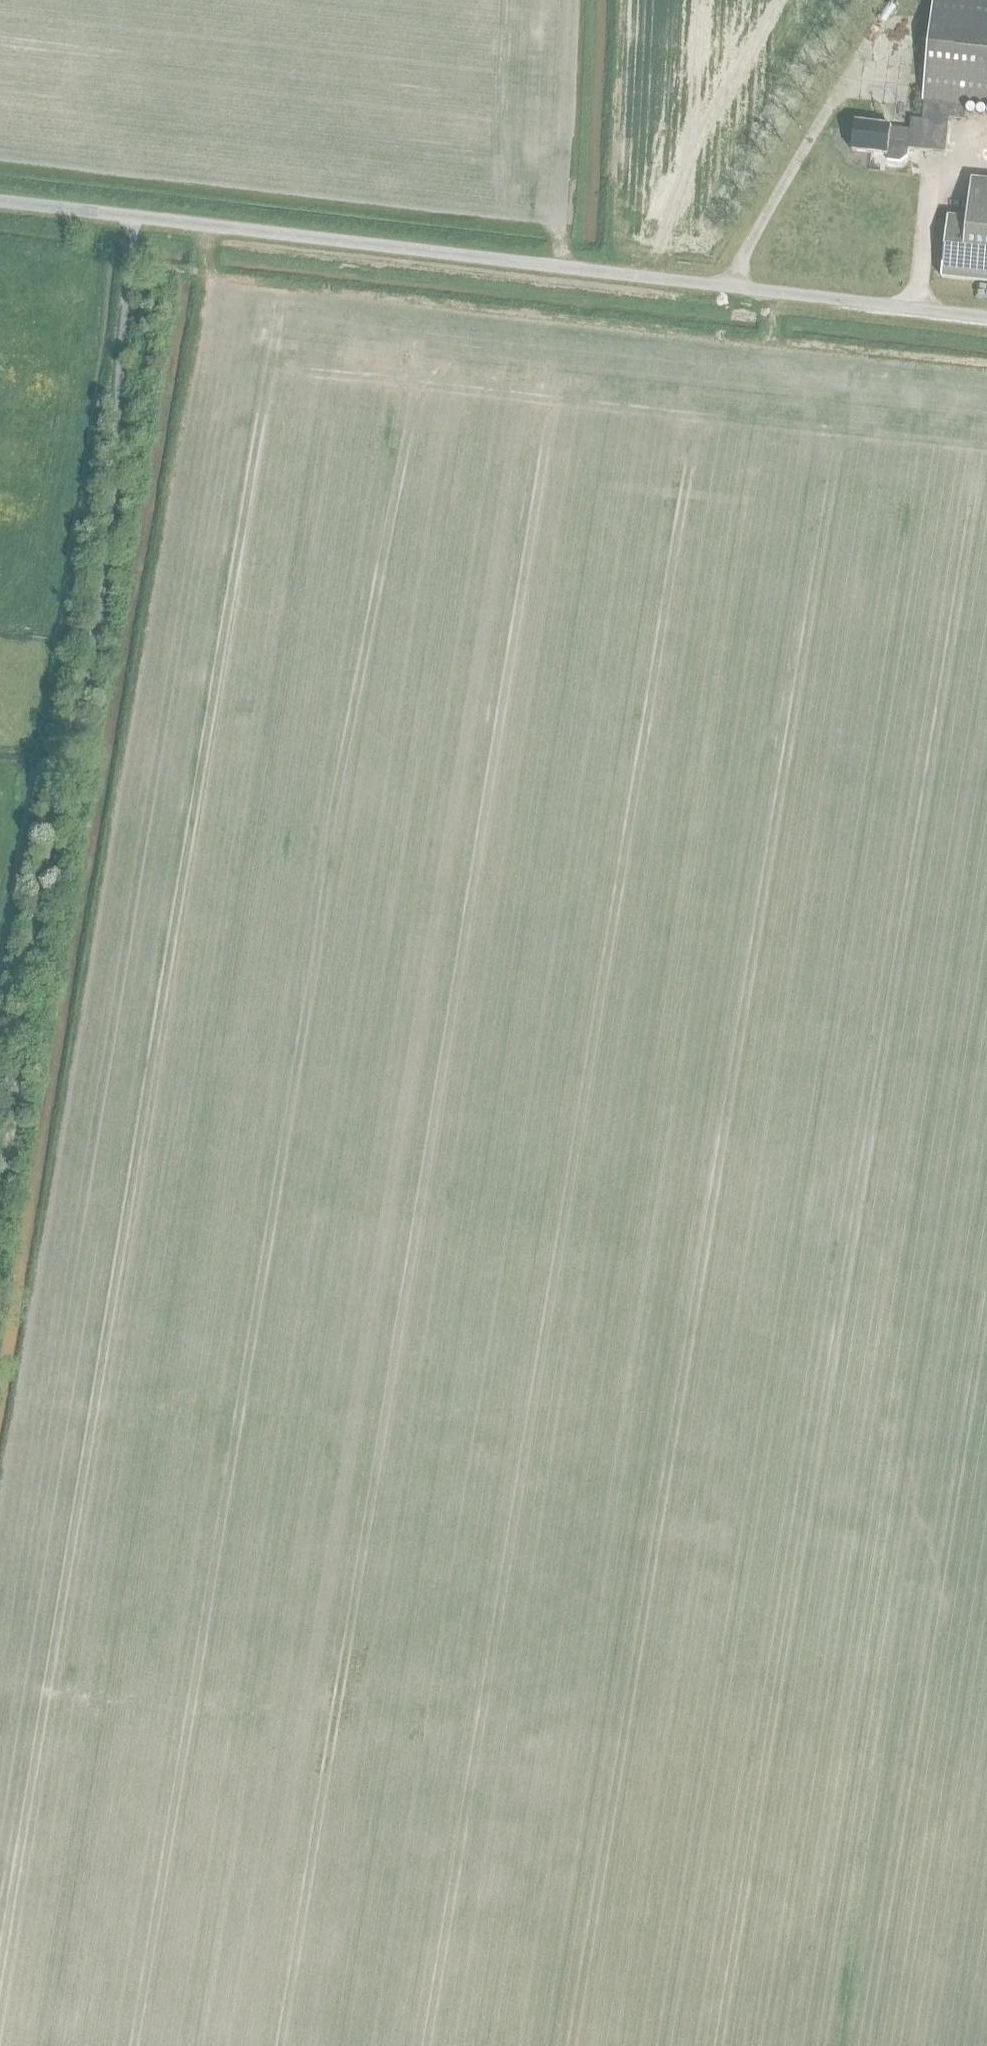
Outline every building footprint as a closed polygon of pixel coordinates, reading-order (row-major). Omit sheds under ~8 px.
[(986,106),(986,0),(982,0),(934,0),(923,99),(924,99),(922,120),(911,119),(910,131),(891,129),(891,128),(855,123),(852,151),(887,156),(887,160),(900,162),(907,156),(908,149),(946,153),(949,119),(965,121),(967,104),(986,106)] [(986,283),(986,182),(972,181),(967,220),(948,218),(941,278),(986,283)]
